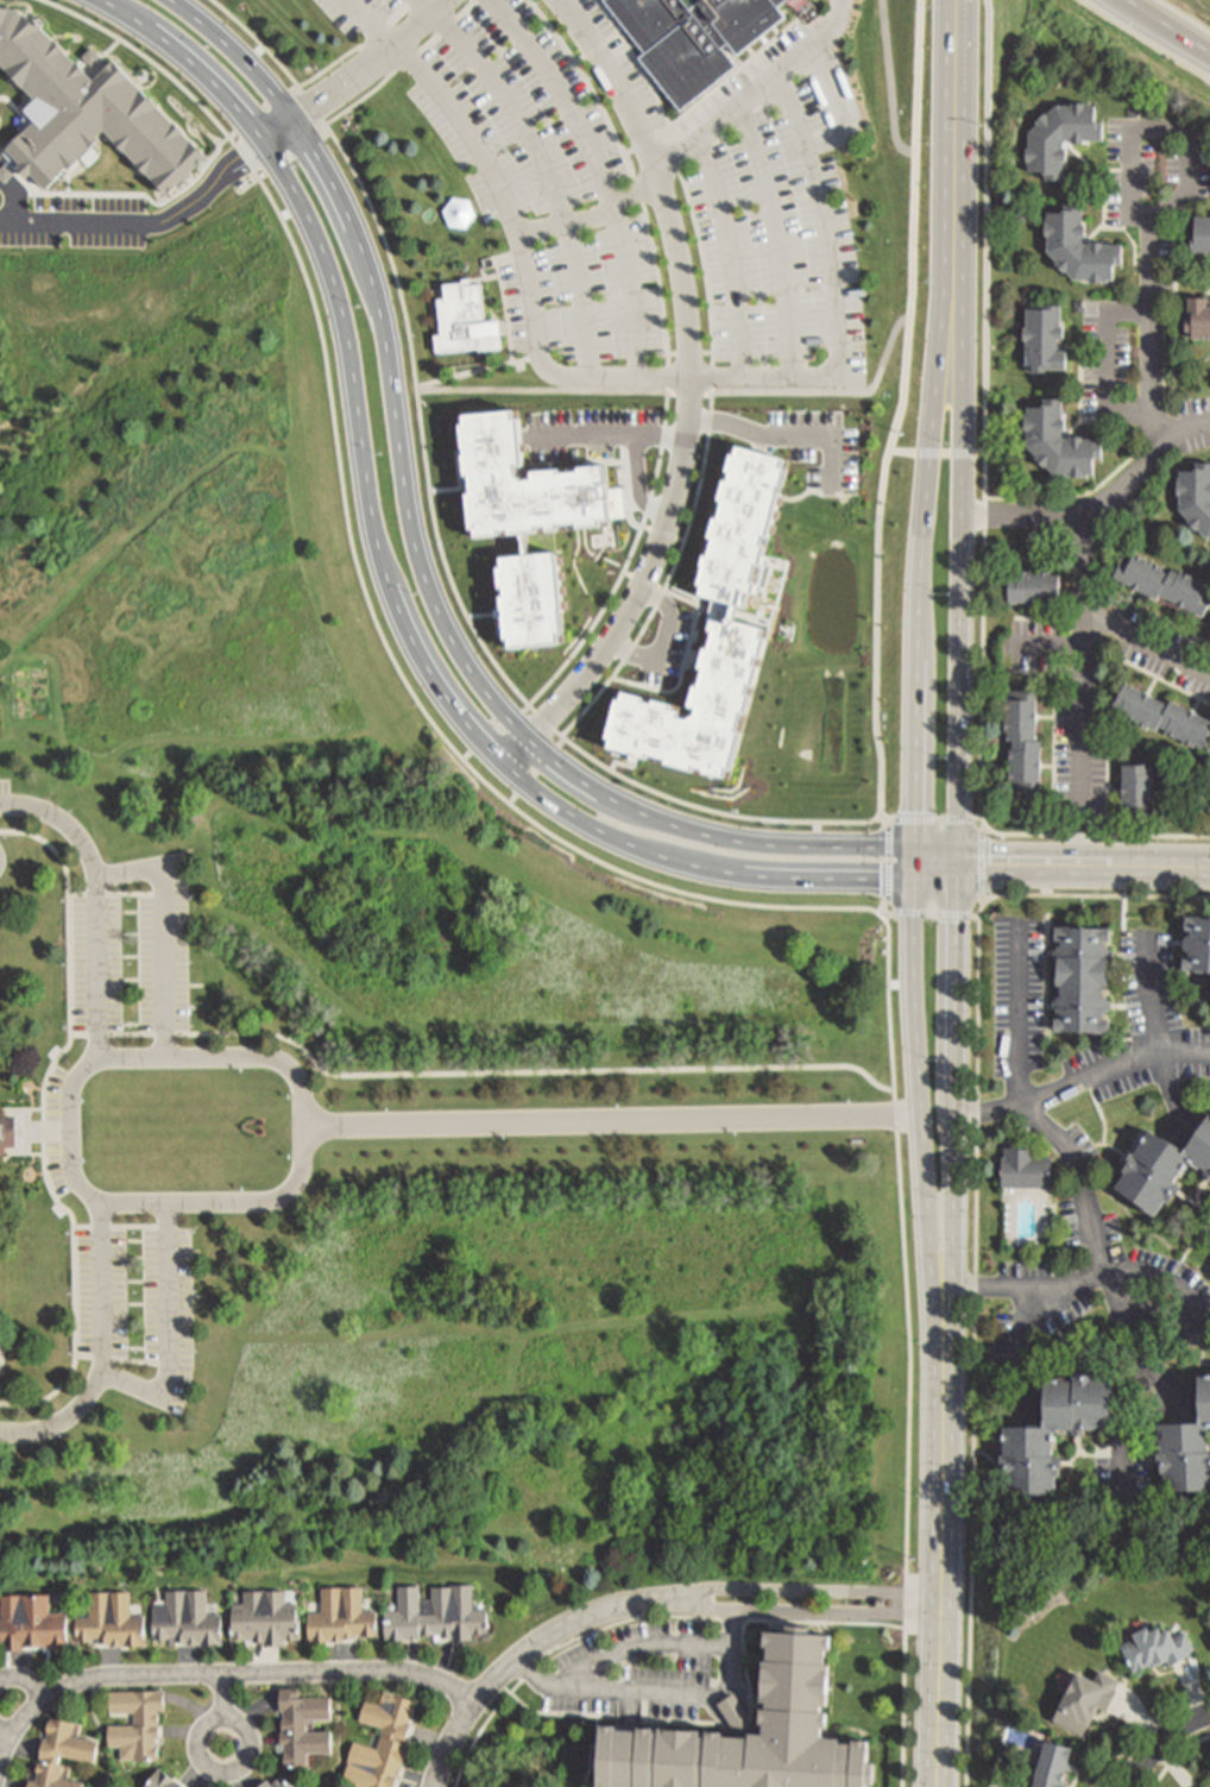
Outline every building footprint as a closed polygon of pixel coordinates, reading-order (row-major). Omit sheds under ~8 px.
[(605,1),(606,0),(789,0),(779,8),(786,18),(739,57),(730,44),(724,50),(737,68),(682,112),(641,59),(647,55),(605,1)] [(170,199),(213,161),(115,63),(94,81),(34,23),(8,6),(0,6),(0,64),(38,103),(2,141),(48,190),(108,132),(170,199)] [(1023,141),(1051,114),(1092,115),(1092,132),(1098,132),(1098,150),(1078,150),(1078,155),(1065,153),(1065,150),(1060,150),(1057,152),(1057,161),(1060,161),(1060,174),(1057,174),(1057,190),(1040,190),(1040,183),(1022,183),(1023,141)] [(1044,259),(1044,218),(1060,218),(1060,210),(1078,210),(1078,228),(1080,228),(1080,241),(1077,241),(1077,248),(1080,252),(1085,252),(1085,247),(1098,247),(1098,252),(1118,252),(1118,270),(1113,270),(1113,288),(1071,288),(1044,259)] [(1209,225),(1209,265),(1208,265),(1208,259),(1187,259),(1187,243),(1191,243),(1191,227),(1209,227),(1209,225)] [(436,301),(442,301),(441,287),(462,285),(462,282),(472,281),(473,287),(483,285),(486,322),(500,321),(503,351),(477,353),(477,351),(433,354),(431,338),(440,336),(436,301)] [(1203,312),(1209,312),(1209,340),(1181,340),(1181,326),(1185,326),(1185,302),(1203,302),(1203,312)] [(1021,317),(1038,317),(1038,314),(1054,314),(1053,338),(1057,338),(1057,351),(1052,351),(1052,364),(1059,364),(1059,382),(1039,382),(1039,383),(1020,383),(1020,376),(1021,317)] [(1020,436),(1020,395),(1038,395),(1038,388),(1054,388),(1054,405),(1057,405),(1057,419),(1054,419),(1054,426),(1058,429),(1063,429),(1063,424),(1076,424),(1076,429),(1096,429),(1096,447),(1090,447),(1090,464),(1047,464),(1020,436)] [(458,416),(517,410),(521,439),(524,473),(605,466),(607,490),(623,487),(626,520),(610,522),(611,528),(555,533),(562,614),(561,615),(563,644),(504,650),(502,619),(493,621),(492,611),(500,610),(493,539),(469,541),(458,416)] [(687,710),(710,624),(705,623),(711,600),(694,596),(733,446),(762,454),(790,461),(764,556),(788,562),(731,782),(603,748),(617,692),(687,710)] [(1193,454),(1209,454),(1209,472),(1209,484),(1209,492),(1209,493),(1209,530),(1203,530),(1176,502),(1176,461),(1193,461),(1193,454)] [(1203,581),(1209,585),(1209,588),(1197,611),(1154,590),(1153,594),(1107,571),(1114,555),(1120,558),(1128,546),(1158,561),(1155,565),(1162,568),(1165,564),(1173,567),(1176,564),(1205,579),(1203,581)] [(1000,570),(1009,570),(1009,567),(1041,567),(1041,568),(1050,570),(1050,597),(1000,597),(1000,570)] [(1104,703),(1118,677),(1161,700),(1165,694),(1209,718),(1197,742),(1189,738),(1187,741),(1158,728),(1160,724),(1153,721),(1149,725),(1142,721),(1141,724),(1111,709),(1113,706),(1104,703)] [(1032,737),(1036,737),(1036,789),(1009,788),(1009,781),(1003,781),(1003,738),(1003,730),(1000,730),(1000,696),(1006,696),(1006,688),(1032,688),(1032,737)] [(1146,800),(1146,810),(1116,810),(1116,757),(1146,757),(1146,768),(1149,768),(1149,800),(1146,800)] [(1180,914),(1209,914),(1209,981),(1209,967),(1177,967),(1177,954),(1185,954),(1185,949),(1180,949),(1180,933),(1185,933),(1185,927),(1180,927),(1180,914)] [(1098,931),(1098,939),(1105,939),(1105,951),(1103,951),(1103,979),(1098,979),(1098,990),(1105,990),(1105,1007),(1098,1007),(1098,1012),(1107,1012),(1107,1025),(1047,1024),(1047,1012),(1055,1012),(1055,1007),(1050,1007),(1050,989),(1054,989),(1055,979),(1050,979),(1050,938),(1055,938),(1055,932),(1051,932),(1051,918),(1104,918),(1104,931),(1098,931)] [(1202,1102),(1209,1108),(1209,1177),(1198,1170),(1204,1160),(1185,1147),(1171,1171),(1177,1176),(1162,1197),(1158,1194),(1148,1209),(1127,1196),(1128,1194),(1109,1182),(1121,1163),(1116,1160),(1127,1141),(1130,1144),(1145,1120),(1178,1140),(1202,1102)] [(8,1154),(8,1149),(19,1149),(19,1116),(8,1116),(8,1110),(0,1110),(0,1154),(8,1154)] [(1032,1156),(1048,1157),(1048,1188),(998,1188),(998,1157),(1002,1157),(1003,1146),(1032,1147),(1032,1156)] [(1088,1368),(1108,1370),(1108,1420),(1088,1420),(1088,1422),(1079,1422),(1079,1427),(1065,1427),(1065,1421),(1048,1421),(1048,1449),(1057,1449),(1057,1471),(1051,1471),(1051,1492),(1023,1492),(1023,1487),(1003,1487),(1003,1466),(992,1466),(992,1447),(998,1448),(998,1417),(1038,1417),(1038,1372),(1066,1372),(1066,1365),(1088,1365),(1088,1368)] [(1206,1449),(1209,1449),(1209,1471),(1209,1492),(1183,1491),(1183,1487),(1162,1486),(1162,1466),(1152,1466),(1152,1447),(1158,1447),(1158,1417),(1197,1417),(1197,1371),(1209,1371),(1209,1421),(1206,1421),(1206,1449)] [(322,1584),(361,1584),(361,1609),(376,1610),(376,1631),(372,1631),(372,1632),(359,1632),(359,1635),(314,1635),(314,1631),(308,1631),(308,1609),(322,1609),(322,1584)] [(434,1586),(472,1586),(472,1609),(485,1609),(485,1635),(471,1635),(471,1641),(441,1640),(441,1634),(420,1634),(420,1640),(386,1640),(386,1610),(399,1610),(399,1585),(420,1585),(420,1611),(434,1611),(434,1586)] [(283,1591),(284,1603),(296,1602),(296,1637),(283,1637),(283,1647),(264,1647),(264,1643),(252,1643),(252,1640),(232,1640),(231,1604),(242,1603),(242,1591),(283,1591)] [(1,1642),(0,1642),(0,1613),(10,1613),(10,1592),(52,1592),(52,1617),(67,1617),(67,1647),(65,1647),(65,1648),(48,1648),(48,1647),(30,1647),(30,1646),(10,1646),(10,1640),(1,1640),(1,1642)] [(132,1593),(132,1618),(146,1618),(146,1640),(143,1640),(143,1642),(130,1642),(130,1643),(84,1643),(84,1640),(77,1640),(77,1618),(92,1618),(92,1593),(132,1593)] [(208,1593),(208,1618),(222,1618),(222,1641),(219,1641),(219,1642),(206,1642),(206,1644),(160,1643),(160,1641),(153,1641),(153,1618),(168,1618),(169,1593),(208,1593)] [(1158,1629),(1160,1634),(1166,1631),(1170,1638),(1184,1631),(1191,1646),(1193,1650),(1186,1654),(1187,1657),(1167,1667),(1166,1663),(1154,1669),(1152,1666),(1136,1673),(1126,1651),(1127,1650),(1124,1644),(1133,1641),(1133,1638),(1135,1637),(1135,1635),(1147,1629),(1148,1631),(1148,1632),(1158,1629)] [(868,1742),(865,1786),(590,1786),(594,1723),(757,1733),(763,1637),(826,1641),(819,1738),(868,1742)] [(1054,1722),(1085,1737),(1099,1709),(1108,1713),(1118,1693),(1116,1692),(1121,1681),(1102,1672),(1097,1682),(1078,1674),(1054,1722)] [(113,1744),(113,1722),(138,1722),(138,1710),(113,1710),(113,1687),(174,1687),(172,1707),(165,1707),(165,1719),(163,1719),(163,1723),(164,1723),(164,1735),(162,1735),(162,1745),(165,1745),(165,1754),(162,1754),(162,1757),(137,1756),(137,1744),(113,1744)] [(279,1691),(297,1691),(297,1699),(329,1699),(328,1722),(304,1722),(304,1735),(327,1735),(327,1756),(304,1756),(304,1772),(290,1772),(290,1769),(282,1769),(282,1755),(290,1755),(290,1748),(281,1748),(281,1722),(290,1722),(290,1713),(281,1713),(279,1691)] [(386,1785),(386,1786),(363,1786),(336,1779),(349,1738),(372,1745),(378,1725),(355,1718),(363,1697),(384,1704),(389,1692),(411,1699),(405,1719),(408,1719),(401,1739),(403,1741),(389,1786),(386,1785)] [(93,1783),(92,1786),(34,1786),(36,1779),(44,1781),(56,1717),(81,1722),(78,1736),(107,1741),(103,1761),(74,1755),(69,1779),(93,1783)] [(1067,1786),(1033,1786),(1045,1747),(1071,1754),(1063,1783),(1067,1786)] [(158,1773),(175,1786),(146,1786),(158,1773)] [(279,1773),(290,1786),(276,1786),(270,1780),(279,1773)] [(287,1778),(277,1786),(273,1780),(263,1786),(294,1786),(287,1778)]
